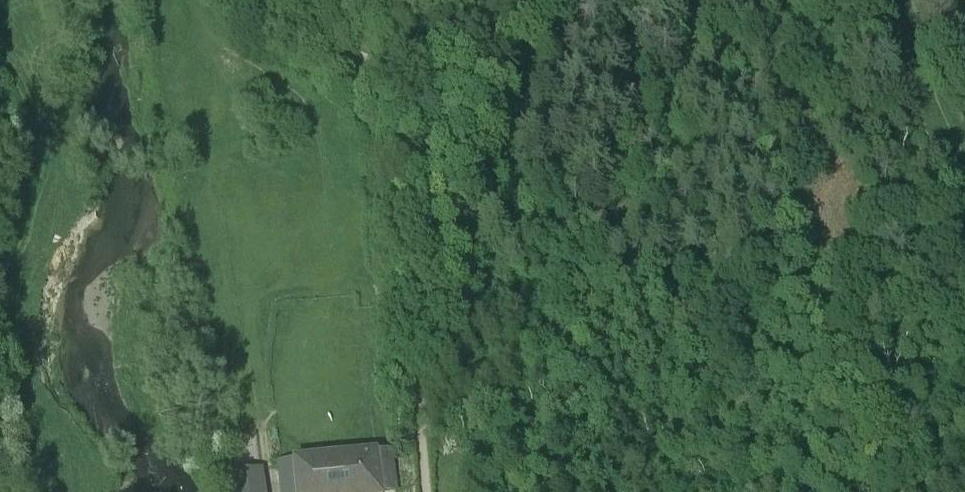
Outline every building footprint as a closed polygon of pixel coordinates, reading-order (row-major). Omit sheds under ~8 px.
[(232,475),(258,471),(253,439),(227,443),(232,475)] [(292,459),(296,491),(394,491),(388,448),(292,459)] [(232,475),(235,491),(269,491),(266,470),(258,471),(232,475)]
